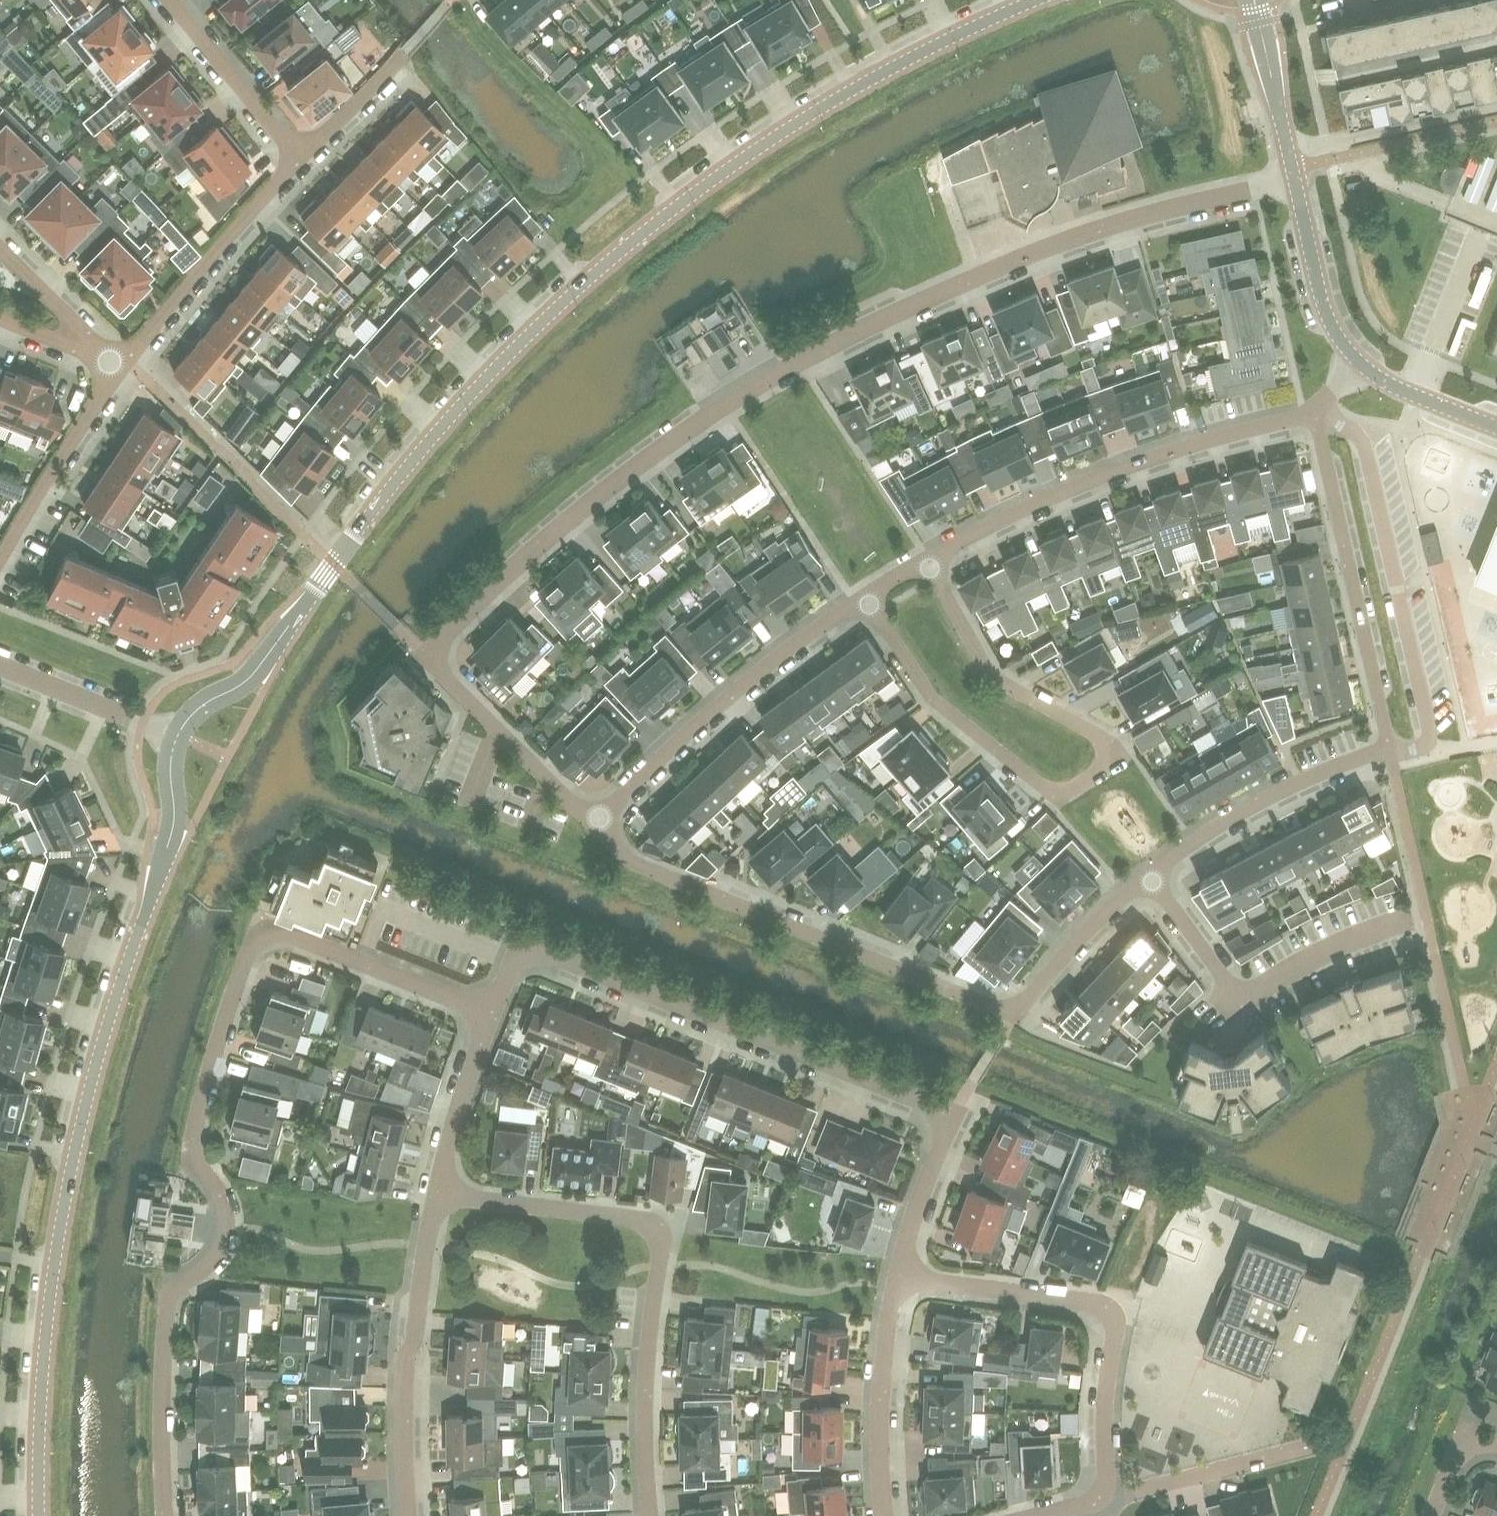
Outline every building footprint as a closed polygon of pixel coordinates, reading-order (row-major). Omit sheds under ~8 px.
[(67,17),(66,18),(74,28),(89,16),(92,13),(84,3),(88,0),(53,0),(67,17)] [(220,4),(230,17),(233,14),(241,23),(261,6),(264,9),(274,0),(225,0),(220,4)] [(306,0),(291,12),(292,14),(309,35),(314,31),(324,44),(333,37),(338,33),(325,18),(322,20),(306,0)] [(531,26),(508,0),(504,0),(488,13),(513,42),(531,26)] [(531,26),(548,11),(538,0),(508,0),(531,26)] [(562,0),(538,0),(548,11),(562,0)] [(638,13),(649,6),(645,0),(640,0),(632,5),(638,13)] [(768,8),(792,48),(814,35),(799,10),(812,2),(811,0),(781,0),(768,8)] [(1349,129),(1496,96),(1496,0),(1452,0),(1326,28),(1349,129)] [(84,49),(93,60),(135,27),(130,21),(133,18),(122,4),(97,25),(89,16),(74,28),(64,36),(78,53),(84,49)] [(627,21),(638,13),(632,5),(622,13),(627,21)] [(743,16),(731,23),(744,43),(755,36),(770,61),(792,48),(768,8),(746,21),(743,16)] [(254,42),(252,44),(253,46),(254,46),(270,66),(271,68),(273,66),(288,54),(291,51),(301,63),(314,52),(324,44),(314,31),(309,35),(292,14),(291,12),(289,14),(254,43),(254,42)] [(338,33),(333,37),(343,49),(361,34),(351,22),(338,33)] [(743,44),(744,43),(731,23),(710,37),(716,46),(704,54),(703,54),(727,90),(748,76),(732,51),(743,44)] [(597,33),(603,41),(613,33),(607,25),(597,33)] [(135,27),(93,60),(88,65),(113,95),(137,74),(130,65),(155,44),(144,30),(140,34),(135,27)] [(603,41),(597,33),(587,41),(593,49),(603,41)] [(542,40),(533,48),(545,63),(555,55),(542,40)] [(727,90),(703,54),(704,54),(701,50),(679,65),(676,60),(664,68),(678,87),(689,80),(705,104),(727,90)] [(571,55),(562,64),(569,71),(578,62),(571,55)] [(320,60),(316,56),(300,68),(304,73),(287,87),(294,96),(293,96),(302,107),(303,107),(310,115),(346,85),(323,57),(320,60)] [(141,121),(183,86),(179,81),(183,78),(171,63),(122,104),(129,113),(132,111),(141,121)] [(562,64),(553,73),(559,80),(569,71),(562,64)] [(635,96),(663,134),(683,119),(666,96),(678,87),(664,68),(652,76),(655,81),(635,96)] [(980,136),(944,156),(952,182),(997,166),(1012,213),(1029,221),(1028,224),(1027,228),(1028,228),(1031,220),(1036,214),(1043,210),(1050,206),(1055,200),(1059,194),(1068,199),(1076,196),(1079,202),(1091,198),(1089,192),(1097,189),(1098,193),(1113,188),(1128,183),(1125,163),(1123,163),(1124,164),(1122,164),(1119,148),(1138,141),(1114,70),(1042,94),(1049,112),(1034,120),(1033,119),(1034,118),(1033,117),(1017,126),(1016,125),(1017,124),(1016,123),(999,132),(998,130),(999,130),(999,129),(981,138),(980,136)] [(35,94),(46,83),(38,74),(27,85),(35,94)] [(183,86),(141,121),(150,133),(148,135),(163,153),(182,137),(187,134),(179,124),(204,103),(192,89),(188,92),(183,86)] [(642,150),(663,134),(635,96),(614,111),(611,106),(599,115),(614,134),(625,126),(642,150)] [(400,119),(399,120),(433,153),(449,136),(456,144),(465,134),(460,127),(452,119),(442,130),(415,103),(410,99),(395,115),(400,119)] [(105,101),(82,120),(93,134),(117,115),(105,101)] [(3,106),(0,110),(0,165),(31,134),(3,106)] [(354,106),(342,116),(351,126),(363,116),(354,106)] [(442,163),(433,153),(399,120),(383,136),(417,169),(426,160),(436,170),(442,163)] [(196,175),(236,142),(222,125),(218,128),(215,125),(189,145),(182,137),(163,153),(162,153),(177,171),(187,164),(196,175)] [(58,161),(31,134),(0,165),(0,194),(2,196),(6,193),(8,195),(30,173),(38,182),(39,181),(58,161)] [(367,152),(394,179),(403,170),(413,180),(420,172),(417,169),(383,136),(367,152)] [(236,142),(196,175),(207,188),(198,195),(217,218),(235,198),(225,187),(249,167),(246,163),(250,160),(236,142)] [(1485,200),(1495,154),(1476,150),(1465,195),(1485,200)] [(394,179),(367,152),(351,169),(378,195),(387,186),(397,196),(404,189),(394,179)] [(62,157),(58,161),(39,181),(48,190),(26,212),(30,217),(27,221),(38,232),(42,228),(44,231),(78,196),(66,184),(77,173),(62,157)] [(1454,193),(1465,166),(1460,164),(1454,163),(1448,165),(1443,170),(1441,176),(1441,182),(1444,188),(1449,191),(1454,193)] [(388,205),(378,195),(351,169),(335,185),(362,211),(371,203),(381,212),(388,205)] [(485,173),(471,198),(486,207),(500,182),(485,173)] [(456,177),(440,193),(447,200),(452,204),(467,188),(456,177)] [(362,211),(335,185),(319,201),(346,228),(355,219),(365,229),(372,221),(362,211)] [(439,191),(432,198),(440,207),(447,200),(440,193),(439,191)] [(518,224),(530,213),(513,193),(483,221),(518,259),(531,247),(528,244),(533,240),(518,224)] [(90,209),(78,196),(44,231),(47,233),(43,237),(55,248),(58,245),(63,249),(85,226),(94,235),(117,213),(102,197),(90,209)] [(353,235),(346,228),(319,201),(315,197),(298,214),(329,245),(319,255),(337,272),(347,261),(337,252),(353,235)] [(424,208),(413,219),(421,227),(431,216),(424,208)] [(117,213),(94,235),(93,237),(102,246),(81,267),(84,270),(81,273),(81,276),(91,285),(94,285),(96,282),(99,285),(139,245),(124,229),(129,224),(117,213)] [(188,239),(167,217),(158,226),(178,248),(188,239)] [(452,243),(456,246),(474,265),(484,256),(498,272),(503,268),(505,271),(518,259),(483,221),(466,237),(463,233),(452,243)] [(412,230),(401,241),(407,247),(419,236),(412,230)] [(1193,272),(1216,267),(1215,263),(1244,256),(1239,232),(1186,244),(1193,272)] [(144,240),(139,245),(99,285),(110,296),(108,298),(108,302),(120,314),(123,314),(135,301),(135,298),(133,296),(147,281),(144,277),(153,268),(141,257),(152,247),(144,240)] [(262,262),(261,264),(290,289),(290,288),(298,278),(309,287),(314,282),(326,291),(337,280),(315,259),(305,270),(272,242),(258,259),(262,262)] [(387,252),(395,260),(402,253),(393,244),(387,252)] [(446,256),(429,273),(466,309),(478,297),(476,294),(480,290),(464,274),(474,265),(456,246),(446,256)] [(1221,288),(1258,280),(1253,257),(1245,259),(1244,256),(1215,263),(1216,267),(1221,288)] [(358,258),(344,273),(356,283),(370,268),(358,258)] [(403,263),(390,270),(398,285),(411,279),(403,263)] [(301,297),(290,288),(290,289),(261,264),(246,282),(275,306),(276,306),(284,296),(295,305),(301,297)] [(1125,325),(1157,313),(1141,267),(1118,275),(1114,264),(1092,272),(1106,313),(1119,309),(1125,325)] [(1152,268),(1156,279),(1164,277),(1160,265),(1152,268)] [(1108,318),(1106,313),(1092,272),(1070,279),(1079,306),(1064,312),(1076,342),(1091,337),(1089,332),(1098,329),(1096,322),(1108,318)] [(413,289),(403,299),(422,317),(431,308),(446,323),(451,319),(453,321),(466,309),(429,273),(413,289)] [(1226,313),(1263,304),(1258,280),(1221,288),(1226,313)] [(275,306),(246,282),(232,299),(267,329),(276,319),(280,322),(287,315),(276,306),(275,306)] [(1159,291),(1163,302),(1171,300),(1167,288),(1159,291)] [(1061,315),(1050,320),(1038,292),(1016,302),(1033,342),(1045,337),(1052,353),(1074,344),(1061,315)] [(232,299),(217,317),(246,341),(247,341),(255,331),(265,340),(272,333),(267,329),(232,299)] [(394,309),(378,327),(416,361),(428,348),(425,346),(429,341),(413,327),(422,317),(403,299),(394,309)] [(699,315),(696,317),(718,350),(728,343),(728,342),(742,332),(739,327),(748,321),(735,303),(727,309),(721,299),(698,314),(699,315)] [(994,311),(1006,338),(995,342),(1007,370),(1019,365),(1013,351),(1033,342),(1016,302),(994,311)] [(1232,337),(1269,329),(1263,304),(1226,313),(1232,337)] [(362,331),(375,315),(365,307),(352,323),(362,331)] [(1162,315),(1165,327),(1173,324),(1169,313),(1162,315)] [(258,350),(247,341),(246,341),(217,317),(203,335),(232,359),(240,349),(251,358),(258,350)] [(668,348),(680,367),(688,361),(691,366),(706,356),(707,357),(718,350),(696,317),(693,319),(692,318),(670,333),(676,343),(668,348)] [(946,332),(963,373),(962,373),(964,377),(985,369),(990,380),(1005,374),(993,346),(979,351),(967,323),(946,332)] [(1173,324),(1165,327),(1168,339),(1176,336),(1173,324)] [(404,374),(416,361),(378,327),(353,354),(372,372),(381,362),(397,376),(402,372),(404,374)] [(1237,362),(1267,356),(1266,354),(1274,352),(1269,329),(1232,337),(1236,359),(1237,362)] [(953,377),(962,373),(963,373),(946,332),(924,341),(935,369),(922,375),(935,403),(956,393),(954,381),(953,377)] [(188,352),(217,376),(218,376),(226,366),(236,375),(243,367),(232,359),(203,335),(188,352)] [(309,346),(298,338),(290,347),(301,356),(309,346)] [(1184,347),(1176,349),(1180,361),(1188,358),(1184,347)] [(353,354),(349,351),(333,371),(340,377),(333,386),(368,416),(379,403),(376,401),(380,396),(364,382),(372,372),(353,354)] [(212,402),(210,400),(225,382),(218,376),(217,376),(188,352),(173,370),(201,393),(192,405),(202,415),(212,402)] [(895,355),(874,365),(895,409),(896,409),(915,399),(921,410),(935,403),(922,375),(908,382),(895,355)] [(1095,355),(1083,359),(1086,366),(1097,362),(1095,355)] [(1219,392),(1272,380),(1267,356),(1237,362),(1236,359),(1213,364),(1219,392)] [(293,365),(284,357),(277,366),(286,374),(293,365)] [(1159,368),(1138,375),(1153,420),(1175,412),(1167,388),(1181,384),(1173,357),(1157,362),(1159,368)] [(895,409),(874,365),(853,376),(865,401),(857,405),(867,426),(896,411),(896,409),(895,409)] [(11,428),(31,377),(17,371),(16,373),(6,369),(0,384),(0,424),(11,428)] [(1191,370),(1183,372),(1187,384),(1194,381),(1191,370)] [(1110,411),(1123,407),(1130,427),(1153,420),(1138,375),(1115,382),(1101,387),(1110,411)] [(274,376),(265,386),(271,391),(280,381),(274,376)] [(45,383),(31,377),(11,428),(34,437),(33,442),(43,446),(64,414),(47,407),(54,388),(44,384),(45,383)] [(256,379),(248,388),(260,398),(267,389),(256,379)] [(357,430),(368,416),(333,386),(329,383),(311,404),(305,412),(325,428),(333,418),(350,432),(354,427),(357,430)] [(1087,392),(1065,401),(1082,445),(1104,436),(1096,416),(1110,411),(1101,387),(1087,392)] [(305,412),(311,404),(300,396),(294,404),(305,412)] [(1060,453),(1082,445),(1065,401),(1043,409),(1060,453)] [(252,424),(261,413),(249,403),(240,414),(252,424)] [(867,426),(857,405),(838,414),(856,441),(871,433),(867,426)] [(132,430),(170,454),(182,436),(145,411),(132,430)] [(317,439),(325,428),(305,412),(283,441),(286,444),(286,445),(323,473),(333,459),(331,457),(334,452),(317,439)] [(993,432),(995,436),(996,435),(1014,474),(1035,464),(1015,421),(993,432)] [(157,474),(158,473),(170,454),(132,430),(120,448),(154,470),(153,471),(157,474)] [(996,435),(995,436),(976,445),(971,436),(956,444),(958,448),(959,447),(970,470),(983,463),(992,484),(1014,474),(996,435)] [(286,445),(286,444),(283,441),(259,472),(278,490),(288,476),(306,490),(309,485),(312,487),(323,473),(286,445)] [(738,466),(724,446),(722,448),(720,445),(708,453),(710,456),(704,460),(732,501),(763,480),(748,459),(738,466)] [(958,448),(925,465),(947,507),(967,496),(957,477),(970,470),(959,447),(958,448)] [(142,488),(153,471),(154,470),(120,448),(108,466),(142,488)] [(1276,474),(1261,477),(1260,477),(1268,510),(1275,538),(1291,535),(1284,506),(1306,501),(1301,481),(1303,481),(1297,457),(1273,462),(1276,474)] [(191,470),(199,475),(206,465),(198,459),(191,470)] [(732,501),(704,460),(697,465),(695,462),(683,470),(685,473),(683,475),(697,494),(687,502),(701,523),(732,501)] [(947,507),(925,465),(905,476),(900,467),(880,477),(898,506),(915,497),(926,518),(947,507)] [(133,509),(146,491),(142,488),(108,466),(96,484),(133,509)] [(1246,516),(1268,510),(1260,477),(1261,477),(1258,466),(1234,472),(1237,484),(1222,488),(1221,488),(1231,520),(1230,521),(1236,541),(1252,537),(1246,516)] [(195,492),(209,502),(224,483),(209,472),(195,492)] [(13,498),(19,482),(0,474),(0,492),(13,498)] [(178,487),(186,493),(193,483),(185,477),(178,487)] [(1209,527),(1230,521),(1231,520),(1221,488),(1222,488),(1219,477),(1195,484),(1201,505),(1186,509),(1186,510),(1196,540),(1195,540),(1201,560),(1217,555),(1209,527)] [(133,509),(96,484),(84,503),(110,520),(103,530),(106,532),(125,544),(132,534),(122,527),(133,509)] [(186,493),(178,487),(171,496),(179,503),(186,493)] [(1160,508),(1145,513),(1144,513),(1156,545),(1155,545),(1165,572),(1181,567),(1174,547),(1195,540),(1196,540),(1186,510),(1186,509),(1180,489),(1156,496),(1160,508)] [(630,515),(661,554),(690,530),(674,510),(664,518),(649,499),(647,501),(645,498),(634,507),(636,510),(630,515)] [(188,641),(190,647),(192,646),(191,640),(198,638),(207,625),(209,627),(215,619),(220,622),(237,597),(232,594),(237,586),(229,581),(240,565),(248,570),(253,562),(258,566),(275,541),(270,537),(275,529),(236,502),(179,587),(175,571),(154,577),(159,592),(65,553),(47,597),(56,601),(53,607),(81,618),(83,613),(92,616),(96,608),(113,615),(110,624),(119,628),(116,633),(144,645),(146,639),(155,643),(157,640),(171,646),(188,641)] [(1144,513),(1145,513),(1141,502),(1118,510),(1122,522),(1108,527),(1107,527),(1121,563),(1120,563),(1127,579),(1142,573),(1135,552),(1155,545),(1156,545),(1144,513)] [(161,511),(154,506),(147,517),(154,522),(166,530),(175,517),(163,509),(161,511)] [(661,554),(630,515),(624,520),(621,517),(610,526),(612,529),(610,530),(626,549),(615,557),(632,577),(642,569),(645,573),(664,557),(661,554)] [(1100,571),(1120,563),(1121,563),(1107,527),(1108,527),(1103,516),(1080,525),(1085,536),(1070,542),(1070,543),(1083,574),(1082,574),(1091,593),(1106,588),(1100,571)] [(106,532),(103,530),(88,520),(78,534),(97,546),(106,532)] [(1479,575),(1496,583),(1496,529),(1479,575)] [(818,583),(804,563),(815,555),(799,530),(779,544),(784,552),(773,559),(799,597),(818,583)] [(1048,553),(1034,559),(1033,559),(1047,590),(1056,609),(1071,603),(1062,583),(1082,574),(1083,574),(1070,543),(1070,542),(1066,532),(1043,542),(1048,553)] [(142,543),(136,551),(146,558),(152,550),(142,543)] [(1279,583),(1289,581),(1323,573),(1319,552),(1299,556),(1297,545),(1271,551),(1279,583)] [(1011,570),(997,577),(1022,626),(1021,626),(1025,633),(1040,626),(1027,600),(1047,590),(1033,559),(1034,559),(1029,549),(1006,559),(1011,570)] [(590,606),(591,605),(600,597),(607,604),(625,588),(604,565),(595,574),(579,556),(576,557),(574,555),(563,564),(566,567),(560,572),(590,606)] [(773,559),(772,557),(740,579),(754,598),(766,590),(780,610),(799,597),(773,559)] [(1435,565),(1445,597),(1460,592),(1450,560),(1435,565)] [(1008,634),(1021,626),(1022,626),(997,577),(988,582),(983,571),(961,584),(973,605),(974,605),(984,622),(998,615),(1008,634)] [(590,606),(560,572),(554,577),(552,575),(541,584),(543,587),(541,589),(558,607),(548,615),(568,638),(578,629),(575,626),(594,609),(591,605),(590,606)] [(1293,602),(1328,594),(1323,573),(1289,581),(1293,602)] [(736,644),(739,648),(752,637),(749,634),(753,631),(746,622),(756,614),(748,603),(733,584),(704,607),(711,616),(734,645),(736,644)] [(1298,623),(1333,615),(1328,594),(1293,602),(1298,623)] [(667,619),(678,610),(665,595),(654,604),(667,619)] [(1337,637),(1333,615),(1298,623),(1290,625),(1294,646),(1337,637)] [(493,634),(529,669),(555,643),(537,625),(528,634),(511,617),(509,619),(506,616),(496,626),(499,629),(493,634)] [(732,647),(734,645),(711,616),(693,630),(686,620),(673,630),(689,650),(700,641),(716,660),(720,657),(722,660),(735,650),(732,647)] [(1209,639),(1222,646),(1234,625),(1220,618),(1209,639)] [(1081,685),(1118,665),(1108,648),(1119,642),(1110,626),(1106,625),(1085,636),(1091,647),(1067,660),(1068,663),(1065,665),(1072,677),(1075,675),(1081,685)] [(658,647),(641,662),(672,697),(690,681),(673,662),(684,653),(666,632),(654,643),(658,647)] [(529,669),(493,634),(488,640),(485,637),(475,648),(478,650),(476,652),(493,669),(483,680),(504,701),(516,690),(512,686),(529,669)] [(1308,665),(1342,658),(1337,637),(1294,646),(1297,660),(1281,663),(1282,671),(1296,668),(1299,668),(1299,667),(1308,665)] [(867,638),(849,651),(877,688),(876,689),(878,690),(896,677),(867,638)] [(1032,650),(1039,662),(1060,650),(1053,638),(1032,650)] [(1180,669),(1169,648),(1137,666),(1144,678),(1121,691),(1123,693),(1119,695),(1127,709),(1130,707),(1135,716),(1178,692),(1169,675),(1180,669)] [(859,700),(858,700),(859,702),(876,689),(877,688),(849,651),(832,664),(859,700)] [(1312,687),(1347,679),(1342,658),(1308,665),(1299,667),(1299,668),(1296,668),(1297,676),(1309,673),(1312,687)] [(353,710),(356,713),(359,710),(364,716),(367,729),(364,729),(364,733),(368,732),(370,745),(367,752),(364,751),(362,755),(397,769),(396,773),(400,774),(401,771),(424,781),(452,713),(400,662),(383,680),(380,678),(378,680),(380,683),(353,710)] [(655,713),(672,697),(641,662),(631,672),(624,665),(605,682),(630,707),(640,696),(655,713)] [(842,712),(858,700),(859,700),(832,664),(815,677),(841,713),(842,712)] [(558,718),(605,684),(592,666),(545,700),(558,718)] [(815,677),(797,689),(818,718),(823,726),(841,713),(815,677)] [(1342,713),(1339,704),(1352,701),(1347,679),(1312,687),(1300,689),(1302,697),(1314,694),(1319,718),(1342,713)] [(1201,711),(1220,700),(1211,684),(1192,695),(1201,711)] [(801,731),(801,730),(818,718),(797,689),(780,702),(801,731)] [(607,692),(580,720),(613,753),(630,736),(614,720),(624,710),(607,692)] [(1294,737),(1284,694),(1263,699),(1283,742),(1294,737)] [(901,701),(891,707),(897,716),(907,709),(901,701)] [(807,738),(801,730),(801,731),(780,702),(762,716),(782,744),(774,751),(788,767),(798,759),(791,750),(807,738)] [(1259,769),(1279,758),(1266,736),(1273,732),(1260,704),(1246,712),(1248,724),(1237,731),(1259,769)] [(1187,705),(1176,711),(1181,720),(1192,714),(1187,705)] [(897,716),(891,707),(881,714),(887,723),(897,716)] [(1171,726),(1181,720),(1176,711),(1166,717),(1171,726)] [(517,724),(525,732),(534,723),(526,715),(517,724)] [(597,769),(613,753),(580,720),(549,750),(574,775),(588,761),(597,769)] [(1186,721),(1174,728),(1183,742),(1194,736),(1186,721)] [(1143,751),(1167,738),(1158,722),(1134,736),(1143,751)] [(1196,732),(1202,746),(1220,738),(1213,724),(1196,732)] [(866,726),(856,733),(862,741),(872,734),(866,726)] [(898,778),(902,775),(901,774),(932,748),(928,743),(930,741),(921,730),(918,732),(913,727),(893,745),(883,733),(860,751),(872,764),(880,757),(898,778)] [(1241,780),(1259,769),(1237,731),(1218,741),(1241,780)] [(743,733),(727,748),(751,774),(751,773),(767,758),(743,733)] [(862,741),(856,733),(846,740),(852,748),(862,741)] [(1222,791),(1241,780),(1218,741),(1199,752),(1204,761),(1204,760),(1222,791)] [(35,780),(16,773),(23,753),(17,751),(18,748),(2,742),(0,747),(0,790),(8,793),(7,798),(16,801),(35,780)] [(754,777),(751,773),(751,774),(727,748),(711,763),(738,792),(754,777)] [(935,753),(932,748),(901,774),(902,775),(912,787),(903,795),(918,813),(937,797),(929,787),(950,769),(945,764),(948,761),(939,750),(935,753)] [(825,764),(831,772),(841,764),(835,756),(825,764)] [(1204,760),(1204,761),(1186,771),(1203,801),(1222,791),(1204,760)] [(711,763),(695,777),(722,807),(738,792),(711,763)] [(1186,771),(1181,763),(1155,778),(1170,798),(1174,796),(1184,812),(1203,801),(1186,771)] [(822,779),(831,772),(825,764),(816,771),(822,779)] [(850,780),(861,789),(851,797),(866,814),(880,802),(837,768),(828,775),(840,789),(850,780)] [(40,776),(35,780),(16,801),(20,809),(26,806),(36,827),(81,805),(74,789),(71,791),(68,785),(49,795),(40,776)] [(695,777),(679,792),(707,821),(722,807),(695,777)] [(965,828),(1001,797),(998,793),(1001,790),(991,779),(989,782),(985,778),(969,792),(960,782),(941,799),(965,828)] [(789,808),(808,791),(799,780),(780,797),(789,808)] [(690,837),(707,821),(679,792),(663,807),(687,833),(690,837)] [(1344,806),(1363,843),(1385,831),(1366,795),(1344,806)] [(1001,797),(965,828),(990,856),(1009,839),(1001,830),(1017,816),(1014,812),(1017,809),(1008,798),(1005,801),(1001,797)] [(785,811),(778,803),(769,811),(776,819),(785,811)] [(43,849),(46,856),(74,855),(66,839),(88,828),(86,823),(89,821),(81,805),(36,827),(46,848),(43,849)] [(1323,817),(1343,853),(1363,843),(1344,806),(1323,817)] [(671,848),(687,833),(663,807),(647,822),(671,848)] [(1303,828),(1322,864),(1343,853),(1323,817),(1303,828)] [(749,835),(758,827),(751,820),(742,828),(749,835)] [(794,860),(801,869),(833,841),(817,822),(795,840),(784,827),(781,830),(774,822),(759,836),(765,843),(751,856),(758,865),(756,867),(755,870),(763,879),(766,879),(769,877),(771,879),(794,860)] [(749,835),(742,828),(733,836),(740,844),(749,835)] [(1283,838),(1302,874),(1322,864),(1303,828),(1283,838)] [(933,856),(941,846),(929,836),(921,846),(933,856)] [(1073,837),(1045,864),(1078,898),(1096,881),(1081,865),(1090,856),(1073,837)] [(1302,874),(1283,838),(1263,849),(1280,881),(1286,877),(1289,882),(1302,874)] [(868,853),(875,861),(859,874),(838,851),(810,875),(811,877),(808,879),(818,891),(821,888),(834,904),(858,883),(867,893),(899,866),(879,843),(868,853)] [(287,863),(271,902),(350,933),(379,862),(331,844),(321,868),(315,866),(312,872),(287,863)] [(1199,877),(1226,866),(1218,846),(1191,857),(1199,877)] [(30,847),(20,873),(33,878),(43,852),(30,847)] [(1260,891),(1280,881),(1263,849),(1243,859),(1260,891)] [(720,850),(711,858),(718,866),(727,857),(720,850)] [(74,855),(46,856),(35,888),(82,905),(88,888),(85,887),(87,882),(67,874),(74,855)] [(718,866),(708,856),(694,870),(709,875),(718,866)] [(1222,870),(1241,906),(1243,909),(1264,898),(1260,891),(1243,859),(1222,870)] [(1060,915),(1078,898),(1045,864),(1018,890),(1043,915),(1052,906),(1060,915)] [(1241,906),(1222,870),(1201,881),(1220,918),(1241,906)] [(1382,880),(1388,891),(1400,887),(1393,875),(1382,880)] [(955,895),(936,880),(925,895),(909,883),(884,916),(893,922),(893,926),(901,932),(905,932),(908,934),(928,909),(938,917),(955,895)] [(1382,880),(1372,886),(1377,895),(1388,891),(1382,880)] [(1343,902),(1354,898),(1348,886),(1337,892),(1343,902)] [(82,905),(35,888),(22,924),(46,931),(51,919),(71,926),(73,920),(76,922),(82,905)] [(1343,902),(1337,892),(1327,897),(1332,907),(1343,902)] [(986,927),(1023,957),(1039,938),(1022,924),(1031,914),(1011,898),(986,927)] [(1301,921),(1312,916),(1306,905),(1295,911),(1301,921)] [(1301,921),(1295,911),(1285,916),(1291,927),(1301,921)] [(46,931),(22,924),(18,936),(28,939),(21,960),(21,961),(59,973),(64,957),(61,955),(63,950),(42,943),(46,931)] [(986,927),(962,956),(982,972),(991,962),(1008,976),(1011,972),(1014,975),(1023,963),(1020,961),(1023,957),(986,927)] [(1151,971),(1151,972),(1155,975),(1172,956),(1142,928),(1125,946),(1151,971)] [(1257,936),(1264,948),(1274,942),(1267,930),(1257,936)] [(1264,948),(1257,936),(1233,950),(1241,962),(1264,948)] [(1151,971),(1125,946),(1109,963),(1136,988),(1139,991),(1155,975),(1151,972),(1151,971)] [(21,961),(21,960),(12,957),(0,993),(24,1000),(28,988),(48,995),(50,989),(54,990),(59,973),(21,961)] [(1094,980),(1120,1004),(1136,988),(1109,963),(1094,980)] [(1372,1036),(1401,1027),(1416,1022),(1408,997),(1410,996),(1401,968),(1358,985),(1355,978),(1336,986),(1339,992),(1301,1007),(1314,1034),(1315,1033),(1326,1057),(1368,1038),(1372,1036)] [(300,987),(322,994),(326,983),(304,975),(300,987)] [(1178,995),(1178,996),(1187,1004),(1204,989),(1195,977),(1178,995)] [(1105,1021),(1120,1004),(1094,980),(1078,996),(1105,1021)] [(300,987),(296,998),(273,990),(265,1015),(302,1027),(302,1028),(310,1031),(322,994),(300,987)] [(0,993),(0,995),(0,1007),(1,1008),(0,1013),(0,1031),(39,1042),(44,1024),(40,1024),(42,1018),(21,1012),(24,1000),(0,993)] [(1088,1039),(1105,1021),(1078,996),(1061,1014),(1088,1039)] [(1178,1012),(1187,1004),(1178,996),(1170,1004),(1178,1012)] [(548,1070),(555,1053),(572,1011),(551,1002),(546,1015),(535,1010),(526,1033),(549,1042),(546,1050),(539,1067),(548,1070)] [(378,1044),(391,1013),(370,1005),(360,1031),(349,1026),(344,1039),(361,1046),(363,1043),(366,1045),(368,1040),(378,1044)] [(578,1054),(592,1019),(572,1011),(555,1053),(563,1056),(566,1049),(578,1054)] [(411,1021),(391,1013),(378,1044),(398,1052),(411,1021)] [(294,1052),(302,1028),(302,1027),(265,1015),(256,1040),(279,1047),(276,1059),(298,1066),(302,1054),(294,1052)] [(1153,1018),(1145,1027),(1154,1035),(1162,1026),(1153,1018)] [(592,1019),(578,1054),(598,1062),(594,1073),(606,1078),(616,1053),(604,1049),(613,1027),(592,1019)] [(433,1030),(411,1021),(398,1052),(381,1096),(410,1103),(416,1088),(407,1085),(413,1069),(417,1070),(433,1030)] [(1154,1035),(1145,1027),(1137,1036),(1146,1043),(1154,1035)] [(6,1071),(9,1058),(30,1064),(31,1058),(35,1059),(39,1042),(0,1031),(0,1069),(6,1071)] [(1258,1106),(1278,1090),(1291,1080),(1275,1059),(1282,1054),(1264,1031),(1235,1053),(1226,1055),(1191,1041),(1180,1068),(1188,1072),(1179,1096),(1218,1112),(1220,1106),(1231,1110),(1233,1120),(1246,1119),(1243,1100),(1253,1099),(1258,1106)] [(627,1058),(616,1053),(606,1078),(638,1091),(639,1088),(657,1044),(636,1036),(627,1058)] [(1115,1058),(1127,1063),(1138,1051),(1129,1043),(1115,1058)] [(663,1088),(665,1083),(664,1083),(677,1052),(657,1044),(639,1088),(647,1091),(650,1083),(663,1088)] [(500,1045),(494,1060),(525,1072),(528,1065),(523,1063),(526,1055),(500,1045)] [(664,1083),(665,1083),(685,1091),(682,1098),(694,1103),(701,1084),(690,1079),(697,1060),(677,1052),(664,1083)] [(544,1080),(548,1070),(539,1067),(536,1066),(533,1075),(544,1080)] [(0,1069),(0,1107),(22,1112),(26,1094),(22,1094),(23,1088),(3,1083),(6,1071),(0,1069)] [(360,1090),(366,1076),(353,1071),(347,1086),(360,1090)] [(730,1120),(746,1080),(725,1071),(718,1089),(707,1084),(696,1110),(708,1115),(709,1111),(730,1120)] [(276,1117),(276,1116),(282,1092),(291,1094),(294,1082),(271,1076),(268,1088),(244,1082),(238,1107),(276,1117)] [(375,1094),(380,1082),(366,1076),(360,1090),(375,1094)] [(563,1093),(567,1084),(555,1079),(552,1088),(563,1093)] [(741,1114),(753,1119),(766,1088),(746,1080),(730,1120),(725,1133),(732,1136),(741,1114)] [(774,1127),(786,1096),(766,1088),(753,1119),(749,1129),(756,1132),(761,1122),(773,1126),(774,1127)] [(499,1107),(519,1107),(519,1095),(499,1095),(499,1107)] [(348,1128),(356,1130),(402,1141),(408,1119),(393,1116),(396,1105),(372,1100),(357,1096),(348,1128)] [(806,1104),(786,1096),(774,1127),(773,1126),(771,1131),(792,1139),(785,1155),(798,1160),(812,1126),(800,1121),(806,1104)] [(13,1134),(14,1128),(18,1129),(22,1112),(0,1107),(0,1131),(13,1134)] [(284,1118),(276,1116),(276,1117),(238,1107),(232,1132),(255,1138),(252,1150),(275,1156),(284,1118)] [(627,1118),(628,1119),(638,1123),(642,1114),(631,1109),(627,1118)] [(500,1117),(495,1164),(499,1164),(498,1167),(502,1170),(507,1172),(511,1172),(515,1171),(520,1170),(521,1167),(525,1168),(527,1144),(541,1146),(544,1122),(500,1117)] [(856,1129),(829,1118),(817,1148),(886,1177),(901,1141),(865,1126),(862,1136),(855,1133),(856,1129)] [(638,1123),(628,1119),(625,1144),(626,1144),(636,1145),(636,1142),(643,1136),(646,1136),(647,1126),(638,1123)] [(1004,1120),(993,1141),(1025,1157),(1031,1146),(1043,1152),(1054,1131),(1029,1119),(1024,1130),(1004,1120)] [(368,1143),(365,1153),(365,1154),(397,1162),(402,1141),(356,1130),(354,1140),(368,1143)] [(1079,1178),(1094,1142),(1082,1136),(1066,1173),(1079,1178)] [(689,1166),(701,1168),(706,1150),(675,1137),(671,1148),(670,1153),(659,1152),(653,1191),(681,1195),(685,1169),(689,1166)] [(617,1171),(621,1141),(594,1138),(592,1150),(556,1145),(552,1179),(600,1185),(602,1169),(617,1171)] [(1002,1172),(997,1184),(1028,1197),(1033,1186),(1024,1181),(1034,1161),(1025,1157),(993,1141),(983,1162),(1002,1172)] [(736,1162),(756,1170),(761,1159),(741,1151),(736,1162)] [(359,1152),(355,1170),(348,1168),(337,1174),(333,1189),(377,1195),(380,1182),(391,1185),(397,1162),(365,1154),(365,1153),(359,1152)] [(267,1177),(271,1162),(251,1157),(248,1173),(267,1177)] [(707,1164),(700,1189),(714,1191),(710,1224),(742,1228),(748,1181),(730,1179),(731,1167),(707,1164)] [(785,1164),(780,1177),(789,1181),(794,1168),(785,1164)] [(1142,1201),(1150,1182),(1131,1174),(1123,1194),(1142,1201)] [(138,1185),(134,1215),(169,1221),(174,1191),(168,1190),(170,1180),(151,1177),(149,1187),(138,1185)] [(840,1177),(832,1199),(846,1203),(834,1234),(861,1243),(875,1203),(864,1199),(868,1187),(840,1177)] [(1075,1187),(1062,1182),(1051,1208),(1064,1213),(1075,1187)] [(1023,1208),(1028,1197),(997,1184),(992,1196),(972,1189),(964,1211),(1006,1226),(1007,1226),(1014,1205),(1023,1208)] [(174,1230),(197,1228),(195,1203),(173,1205),(174,1230)] [(1006,1226),(964,1211),(956,1233),(977,1241),(971,1257),(1002,1260),(1006,1248),(999,1246),(1006,1226)] [(164,1252),(169,1221),(134,1215),(129,1246),(140,1248),(138,1258),(157,1261),(159,1251),(164,1252)] [(1081,1219),(1077,1228),(1060,1221),(1046,1254),(1097,1272),(1110,1240),(1093,1233),(1096,1225),(1081,1219)] [(769,1231),(742,1228),(741,1240),(764,1243),(769,1231)] [(1205,1345),(1203,1350),(1263,1373),(1264,1369),(1266,1365),(1282,1372),(1290,1379),(1283,1396),(1290,1399),(1290,1403),(1292,1406),(1296,1408),(1300,1407),(1302,1404),(1310,1407),(1323,1373),(1331,1376),(1359,1306),(1351,1303),(1365,1268),(1338,1258),(1331,1275),(1320,1275),(1304,1269),(1306,1265),(1307,1261),(1248,1237),(1246,1242),(1232,1278),(1235,1279),(1231,1289),(1227,1287),(1222,1299),(1226,1300),(1222,1310),(1220,1309),(1205,1345)] [(1156,1251),(1146,1277),(1157,1281),(1167,1255),(1156,1251)] [(262,1290),(227,1287),(226,1301),(204,1299),(202,1325),(240,1328),(240,1329),(249,1330),(251,1303),(261,1304),(262,1290)] [(319,1321),(335,1322),(334,1335),(375,1339),(376,1331),(371,1325),(370,1325),(372,1311),(348,1310),(350,1295),(321,1292),(319,1321)] [(686,1339),(686,1342),(733,1347),(737,1307),(711,1304),(710,1318),(688,1316),(688,1320),(686,1320),(685,1322),(684,1324),(683,1325),(682,1327),(682,1329),(682,1330),(682,1332),(683,1334),(683,1336),(684,1337),(685,1339),(686,1339)] [(929,1336),(930,1338),(932,1339),(932,1342),(955,1346),(952,1360),(977,1364),(984,1320),(936,1312),(936,1316),(934,1316),(932,1317),(931,1319),(930,1321),(929,1323),(928,1326),(928,1328),(928,1330),(928,1333),(929,1336)] [(805,1313),(803,1335),(798,1334),(797,1348),(846,1353),(849,1330),(828,1327),(830,1315),(805,1313)] [(453,1332),(452,1354),(490,1357),(491,1344),(503,1345),(504,1318),(473,1316),(472,1333),(453,1332)] [(1040,1322),(1038,1323),(1037,1325),(1033,1324),(1031,1348),(1012,1345),(1009,1374),(1039,1378),(1039,1373),(1058,1375),(1064,1328),(1060,1328),(1060,1325),(1057,1323),(1055,1322),(1052,1321),(1049,1320),(1046,1320),(1043,1320),(1041,1321),(1040,1322)] [(238,1354),(240,1329),(240,1328),(202,1325),(200,1351),(222,1353),(221,1367),(247,1369),(248,1354),(238,1354)] [(532,1373),(545,1373),(548,1327),(534,1326),(532,1373)] [(1494,1330),(1482,1361),(1483,1361),(1484,1366),(1492,1369),(1487,1382),(1496,1386),(1496,1331),(1494,1330)] [(598,1347),(599,1333),(565,1331),(563,1371),(572,1371),(610,1373),(610,1370),(612,1370),(614,1367),(615,1364),(615,1362),(615,1360),(615,1356),(614,1354),(613,1351),(611,1351),(611,1347),(598,1347)] [(355,1380),(356,1365),(367,1366),(368,1352),(369,1352),(375,1347),(375,1339),(334,1335),(318,1334),(317,1348),(311,1348),(308,1376),(355,1380)] [(733,1347),(686,1342),(685,1345),(684,1345),(682,1347),(682,1349),(681,1351),(680,1352),(680,1354),(680,1356),(680,1358),(680,1360),(681,1362),(682,1364),(684,1364),(683,1368),(705,1370),(704,1384),(729,1387),(730,1372),(733,1347)] [(797,1348),(793,1383),(831,1387),(832,1375),(844,1376),(846,1353),(797,1348)] [(1010,1354),(986,1351),(984,1365),(1009,1368),(1010,1354)] [(490,1357),(452,1354),(450,1377),(468,1378),(468,1396),(489,1396),(499,1397),(500,1385),(504,1385),(506,1358),(490,1357)] [(247,1369),(221,1367),(221,1382),(199,1382),(199,1408),(236,1408),(236,1409),(246,1409),(247,1369)] [(269,1369),(268,1383),(278,1383),(278,1370),(269,1369)] [(1067,1370),(1064,1390),(1079,1392),(1082,1372),(1067,1370)] [(610,1377),(610,1373),(572,1371),(563,1371),(562,1385),(557,1385),(556,1411),(586,1412),(587,1398),(608,1399),(609,1395),(610,1395),(611,1394),(613,1391),(614,1387),(614,1383),(613,1381),(612,1379),(611,1377),(610,1377)] [(926,1406),(926,1409),(973,1411),(974,1385),(975,1372),(949,1371),(949,1384),(927,1383),(927,1387),(925,1387),(924,1390),(923,1391),(923,1393),(922,1395),(922,1397),(922,1398),(922,1401),(923,1402),(923,1403),(924,1405),(925,1406),(926,1406)] [(329,1418),(329,1431),(329,1432),(366,1432),(366,1421),(369,1418),(369,1411),(366,1408),(366,1404),(334,1404),(334,1384),(310,1383),(311,1418),(329,1418)] [(792,1407),(794,1407),(794,1430),(842,1430),(842,1407),(822,1407),(822,1395),(792,1395),(792,1407)] [(517,1397),(499,1397),(489,1396),(488,1414),(449,1414),(450,1437),(497,1436),(497,1411),(517,1411),(517,1397)] [(682,1435),(682,1438),(720,1438),(719,1423),(734,1423),(733,1397),(703,1398),(703,1412),(682,1412),(682,1416),(680,1416),(679,1418),(678,1419),(678,1420),(677,1422),(677,1423),(677,1425),(677,1426),(677,1427),(678,1430),(679,1432),(681,1435),(682,1435)] [(531,1405),(530,1422),(549,1422),(549,1412),(543,1405),(531,1405)] [(236,1423),(236,1409),(236,1408),(199,1408),(198,1434),(220,1434),(220,1449),(250,1448),(251,1423),(236,1423)] [(973,1411),(926,1409),(926,1413),(925,1412),(923,1414),(923,1416),(922,1417),(922,1418),(921,1420),(921,1421),(921,1423),(921,1425),(921,1426),(922,1428),(923,1429),(924,1431),(925,1431),(925,1435),(947,1436),(946,1449),(972,1450),(973,1411)] [(572,1468),(609,1466),(609,1462),(611,1462),(612,1460),(613,1459),(613,1457),(614,1455),(614,1453),(613,1451),(613,1449),(612,1447),(612,1446),(611,1445),(610,1444),(608,1444),(608,1440),(586,1441),(586,1427),(555,1428),(557,1453),(561,1453),(562,1469),(572,1468)] [(1056,1459),(1053,1459),(1051,1441),(1035,1442),(1034,1433),(1028,1428),(1009,1429),(1010,1459),(1024,1458),(1026,1482),(1031,1482),(1032,1485),(1049,1484),(1049,1480),(1054,1480),(1054,1476),(1057,1476),(1056,1459)] [(821,1467),(821,1466),(821,1454),(842,1454),(842,1430),(794,1430),(793,1467),(821,1467)] [(366,1433),(366,1432),(329,1432),(329,1431),(317,1432),(317,1446),(307,1446),(307,1481),(330,1480),(354,1480),(354,1460),(362,1460),(362,1456),(365,1452),(365,1446),(362,1442),(362,1433),(366,1433)] [(504,1436),(497,1436),(450,1437),(450,1459),(469,1459),(469,1477),(500,1476),(500,1463),(504,1463),(504,1436)] [(720,1450),(720,1438),(682,1438),(682,1441),(681,1441),(680,1443),(678,1445),(678,1447),(678,1448),(678,1450),(678,1451),(678,1453),(678,1454),(678,1455),(679,1457),(680,1459),(681,1460),(683,1460),(683,1464),(704,1464),(705,1478),(731,1477),(731,1450),(720,1450)] [(199,1464),(200,1491),(238,1489),(237,1463),(251,1463),(250,1448),(220,1449),(221,1464),(199,1464)] [(925,1501),(926,1502),(928,1502),(929,1506),(976,1503),(974,1473),(978,1472),(977,1458),(948,1460),(950,1474),(926,1476),(926,1480),(924,1480),(923,1483),(922,1485),(922,1486),(922,1488),(921,1489),(921,1492),(922,1493),(922,1496),(923,1498),(924,1500),(925,1501)] [(610,1469),(609,1466),(572,1468),(573,1482),(563,1483),(564,1508),(590,1507),(589,1493),(611,1492),(611,1488),(612,1488),(613,1486),(614,1484),(614,1482),(615,1480),(615,1478),(614,1476),(614,1474),(613,1472),(612,1470),(611,1469),(610,1469)] [(546,1474),(531,1474),(532,1491),(547,1490),(546,1474)] [(792,1513),(810,1511),(846,1508),(843,1484),(823,1486),(822,1474),(797,1477),(798,1488),(790,1488),(792,1513)] [(500,1476),(469,1477),(470,1495),(452,1497),(454,1515),(490,1515),(502,1515),(503,1515),(500,1476)] [(530,1478),(516,1479),(517,1495),(531,1494),(530,1478)] [(1486,1480),(1483,1488),(1480,1486),(1476,1488),(1473,1496),(1474,1500),(1478,1501),(1474,1509),(1492,1515),(1496,1515),(1496,1484),(1486,1480)] [(374,1510),(369,1510),(368,1499),(341,1502),(339,1485),(311,1487),(314,1515),(374,1515),(374,1510)] [(1224,1499),(1228,1515),(1277,1515),(1269,1487),(1224,1499)] [(238,1489),(200,1491),(201,1515),(209,1515),(223,1515),(249,1515),(247,1488),(238,1489)] [(737,1513),(739,1513),(736,1488),(706,1492),(708,1506),(686,1509),(687,1513),(685,1513),(684,1515),(737,1515),(737,1513)] [(810,1511),(811,1515),(853,1515),(852,1509),(846,1510),(846,1508),(810,1511)]
